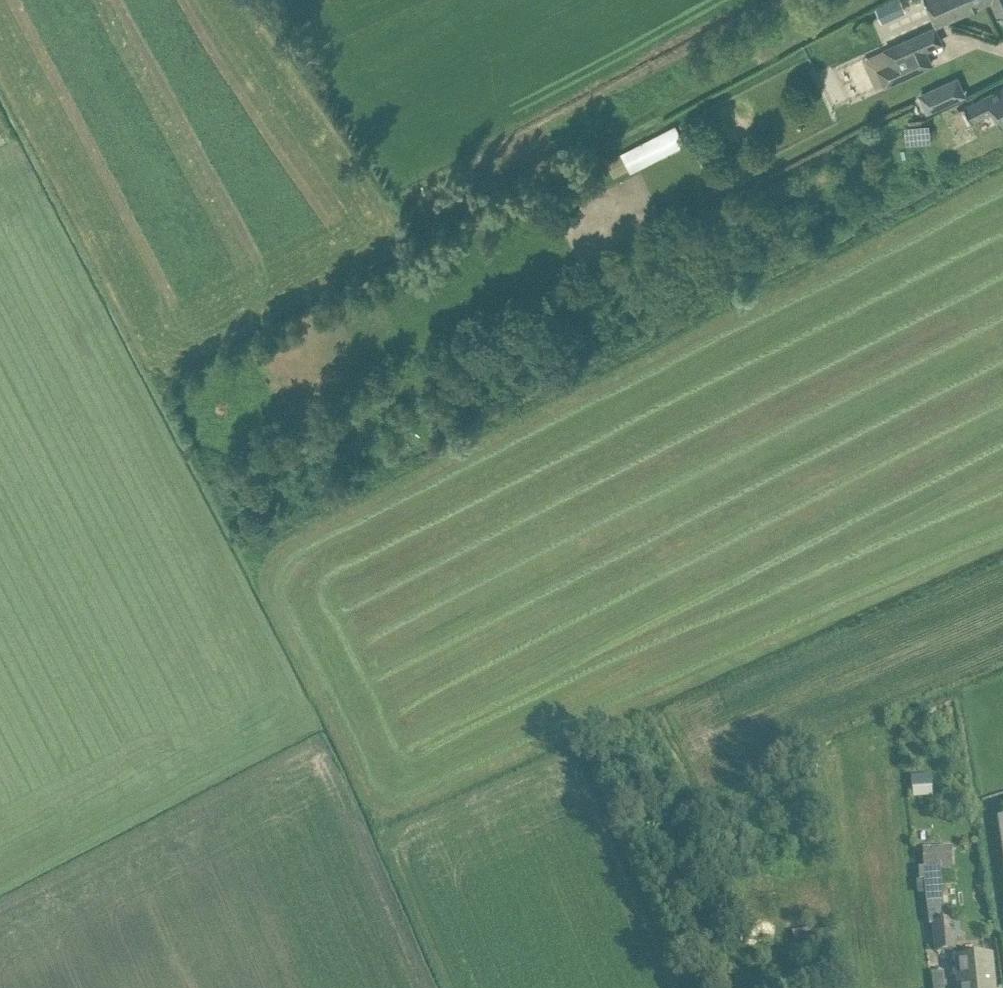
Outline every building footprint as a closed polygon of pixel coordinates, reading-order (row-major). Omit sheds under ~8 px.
[(976,0),(927,0),(937,23),(978,5),(976,0)] [(998,15),(1002,13),(1002,0),(992,0),(998,15)] [(900,3),(879,8),(881,18),(902,13),(900,3)] [(877,67),(884,85),(932,64),(925,48),(941,42),(935,26),(885,47),(891,62),(877,67)] [(921,94),(928,110),(964,94),(957,78),(921,94)] [(1001,125),(1002,124),(1002,86),(964,106),(971,120),(993,109),(1001,125)] [(620,151),(630,171),(687,142),(677,123),(620,151)] [(913,777),(913,790),(933,789),(933,776),(913,777)] [(949,865),(948,845),(924,846),(925,866),(949,865)] [(953,921),(934,923),(936,951),(956,949),(953,921)] [(956,959),(959,987),(994,987),(991,955),(956,959)]
